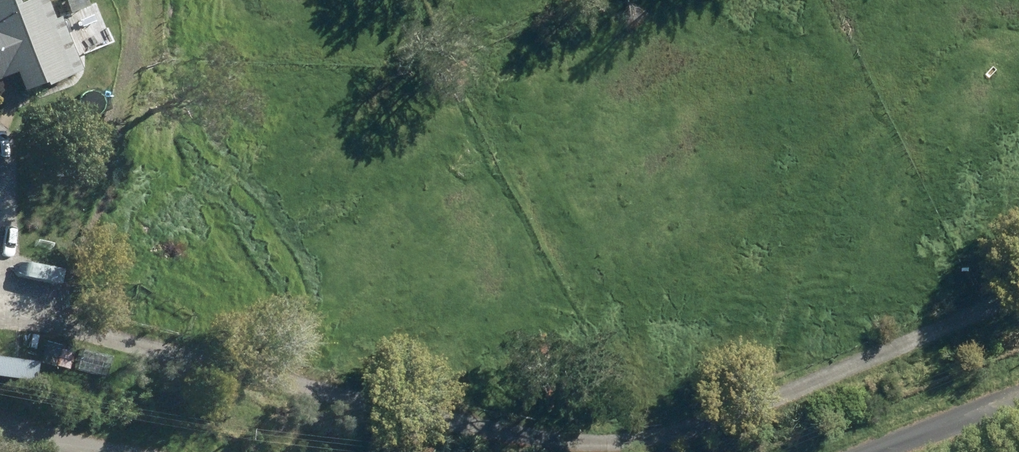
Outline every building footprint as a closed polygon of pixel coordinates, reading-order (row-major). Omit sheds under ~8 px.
[(13,65),(24,89),(80,64),(51,0),(28,0),(22,3),(20,0),(0,0),(0,71),(13,65)] [(68,345),(35,343),(33,366),(67,368),(68,345)] [(110,349),(79,347),(77,368),(108,371),(110,349)]
